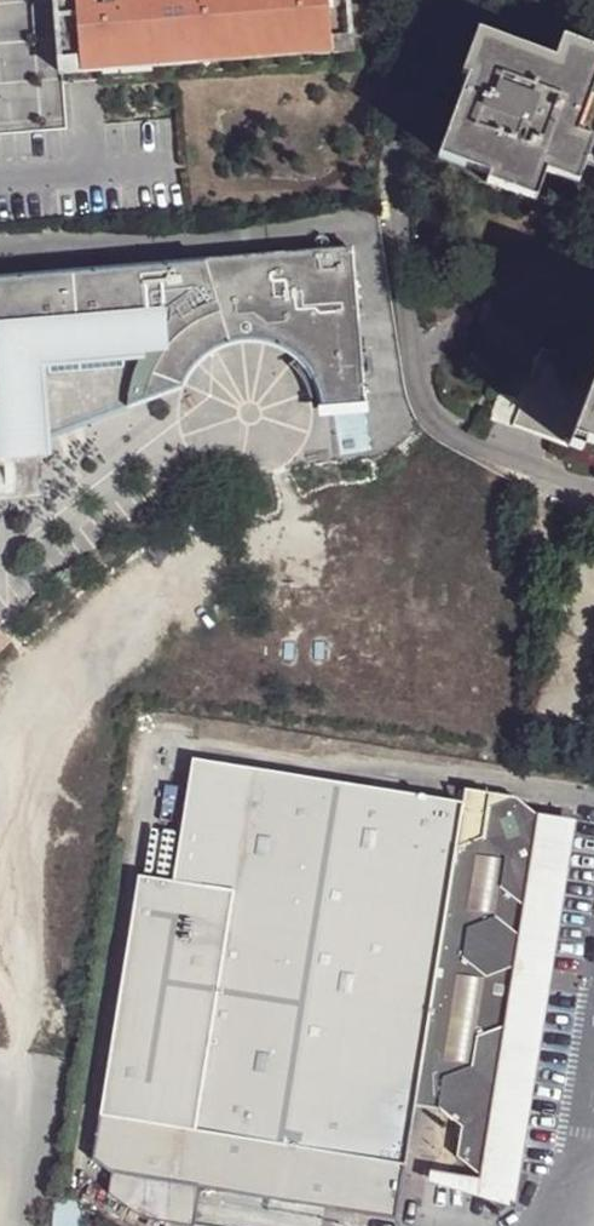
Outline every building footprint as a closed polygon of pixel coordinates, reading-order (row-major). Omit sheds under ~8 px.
[(60,90),(349,64),(344,0),(87,0),(87,2),(69,3),(69,0),(52,0),(60,90)] [(488,177),(486,183),(535,201),(545,173),(578,185),(593,142),(576,135),(593,84),(593,51),(562,40),(554,61),(477,32),(462,74),(469,78),(438,157),(488,177)] [(59,436),(183,390),(189,379),(195,370),(203,361),(214,354),(227,348),(242,344),(257,343),(277,348),(295,357),(305,367),(315,379),(321,394),(324,411),(366,399),(354,252),(63,277),(0,282),(0,457),(59,436)] [(510,392),(500,414),(576,440),(573,450),(586,455),(591,445),(593,446),(593,374),(548,356),(534,391),(530,390),(527,398),(510,392)] [(0,457),(0,507),(44,504),(45,459),(58,458),(59,436),(0,457)] [(10,648),(0,637),(0,657),(10,648)] [(461,805),(193,762),(173,884),(138,878),(93,1161),(109,1176),(395,1223),(413,1107),(453,851),(461,805)] [(463,792),(461,805),(453,851),(481,839),(504,858),(532,848),(536,818),(513,799),(463,792)] [(576,826),(536,818),(532,848),(555,866),(551,896),(523,907),(534,916),(517,936),(513,967),(517,981),(519,992),(509,995),(503,1028),(527,1047),(523,1075),(494,1086),(490,1116),(512,1137),(508,1165),(480,1177),(477,1197),(512,1209),(552,976),(576,826)] [(481,839),(453,851),(413,1107),(428,1109),(438,1111),(442,1079),(471,1068),(476,1039),(503,1028),(509,995),(519,992),(517,981),(513,967),(485,978),(462,959),(467,929),(494,918),(517,936),(534,916),(523,907),(500,888),(504,858),(481,839)] [(532,848),(504,858),(500,888),(523,907),(551,896),(555,866),(532,848)] [(513,967),(517,936),(494,918),(467,929),(462,959),(485,978),(513,967)] [(527,1047),(503,1028),(476,1039),(471,1068),(494,1086),(523,1075),(527,1047)] [(494,1086),(471,1068),(442,1079),(438,1111),(459,1130),(490,1116),(494,1086)] [(490,1116),(459,1130),(457,1158),(480,1177),(508,1165),(512,1137),(490,1116)]
